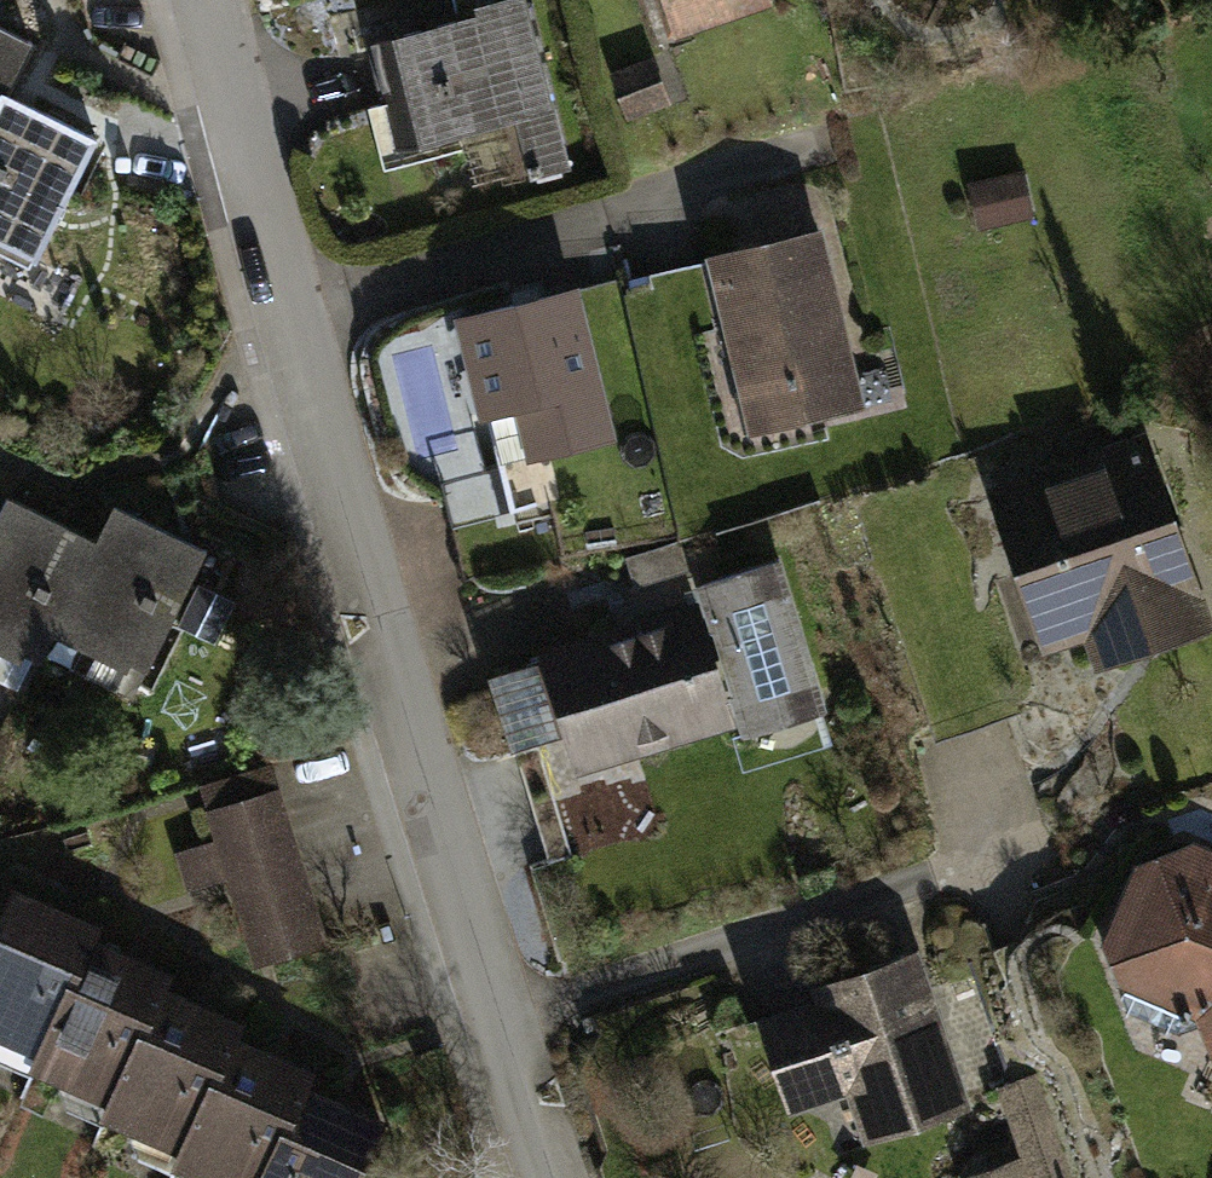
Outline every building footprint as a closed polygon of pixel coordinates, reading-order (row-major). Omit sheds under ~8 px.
[(371,43),(393,133),(454,118),(457,132),(517,117),(532,175),(567,167),(526,0),(505,0),(477,7),(479,16),(371,43)] [(674,23),(745,0),(667,0),(674,23)] [(4,93),(6,94),(31,42),(0,27),(0,100),(4,93)] [(617,79),(630,112),(665,98),(652,65),(617,79)] [(4,93),(0,100),(0,244),(35,261),(96,139),(6,94),(4,93)] [(1030,213),(1022,175),(987,182),(995,220),(1030,213)] [(795,387),(804,415),(859,403),(819,232),(711,259),(742,390),(783,381),(795,387)] [(605,436),(570,294),(466,320),(513,510),(551,501),(539,452),(605,436)] [(1139,447),(999,495),(1025,569),(1047,562),(1072,631),(1091,625),(1103,656),(1200,622),(1139,447)] [(6,496),(0,509),(0,641),(40,661),(58,625),(55,624),(97,541),(95,540),(6,496)] [(206,550),(113,504),(95,540),(97,541),(55,624),(58,625),(146,669),(206,550)] [(627,558),(635,584),(685,569),(676,543),(627,558)] [(701,584),(746,731),(822,708),(777,561),(701,584)] [(696,611),(545,657),(569,735),(627,718),(635,746),(728,718),(696,612),(696,611)] [(276,792),(268,766),(203,786),(211,812),(276,792)] [(286,825),(276,792),(211,812),(220,842),(221,845),(286,825)] [(296,858),(286,825),(221,845),(230,874),(231,878),(296,858)] [(188,887),(230,874),(221,845),(220,842),(178,855),(188,887)] [(1135,969),(1207,999),(1203,1009),(1211,1032),(1211,858),(1196,851),(1142,872),(1131,896),(1142,923),(1132,928),(1126,946),(1135,969)] [(231,878),(237,895),(302,875),(296,858),(231,878)] [(237,895),(247,928),(312,908),(302,875),(237,895)] [(15,892),(3,920),(0,919),(0,1029),(42,1047),(88,942),(94,927),(15,892)] [(247,928),(257,961),(322,941),(312,908),(247,928)] [(166,975),(88,942),(42,1047),(35,1063),(113,1097),(159,991),(166,975)] [(953,1100),(909,966),(829,993),(833,1006),(773,1026),(796,1093),(855,1074),(873,1126),(953,1100)] [(237,1025),(159,991),(113,1097),(106,1112),(184,1146),(230,1040),(237,1025)] [(230,1040),(184,1146),(178,1161),(217,1177),(262,1177),(302,1088),(308,1073),(230,1040)] [(1035,1075),(1003,1086),(1029,1164),(988,1177),(1070,1177),(1035,1075)] [(302,1088),(262,1177),(357,1177),(381,1123),(302,1088)]
